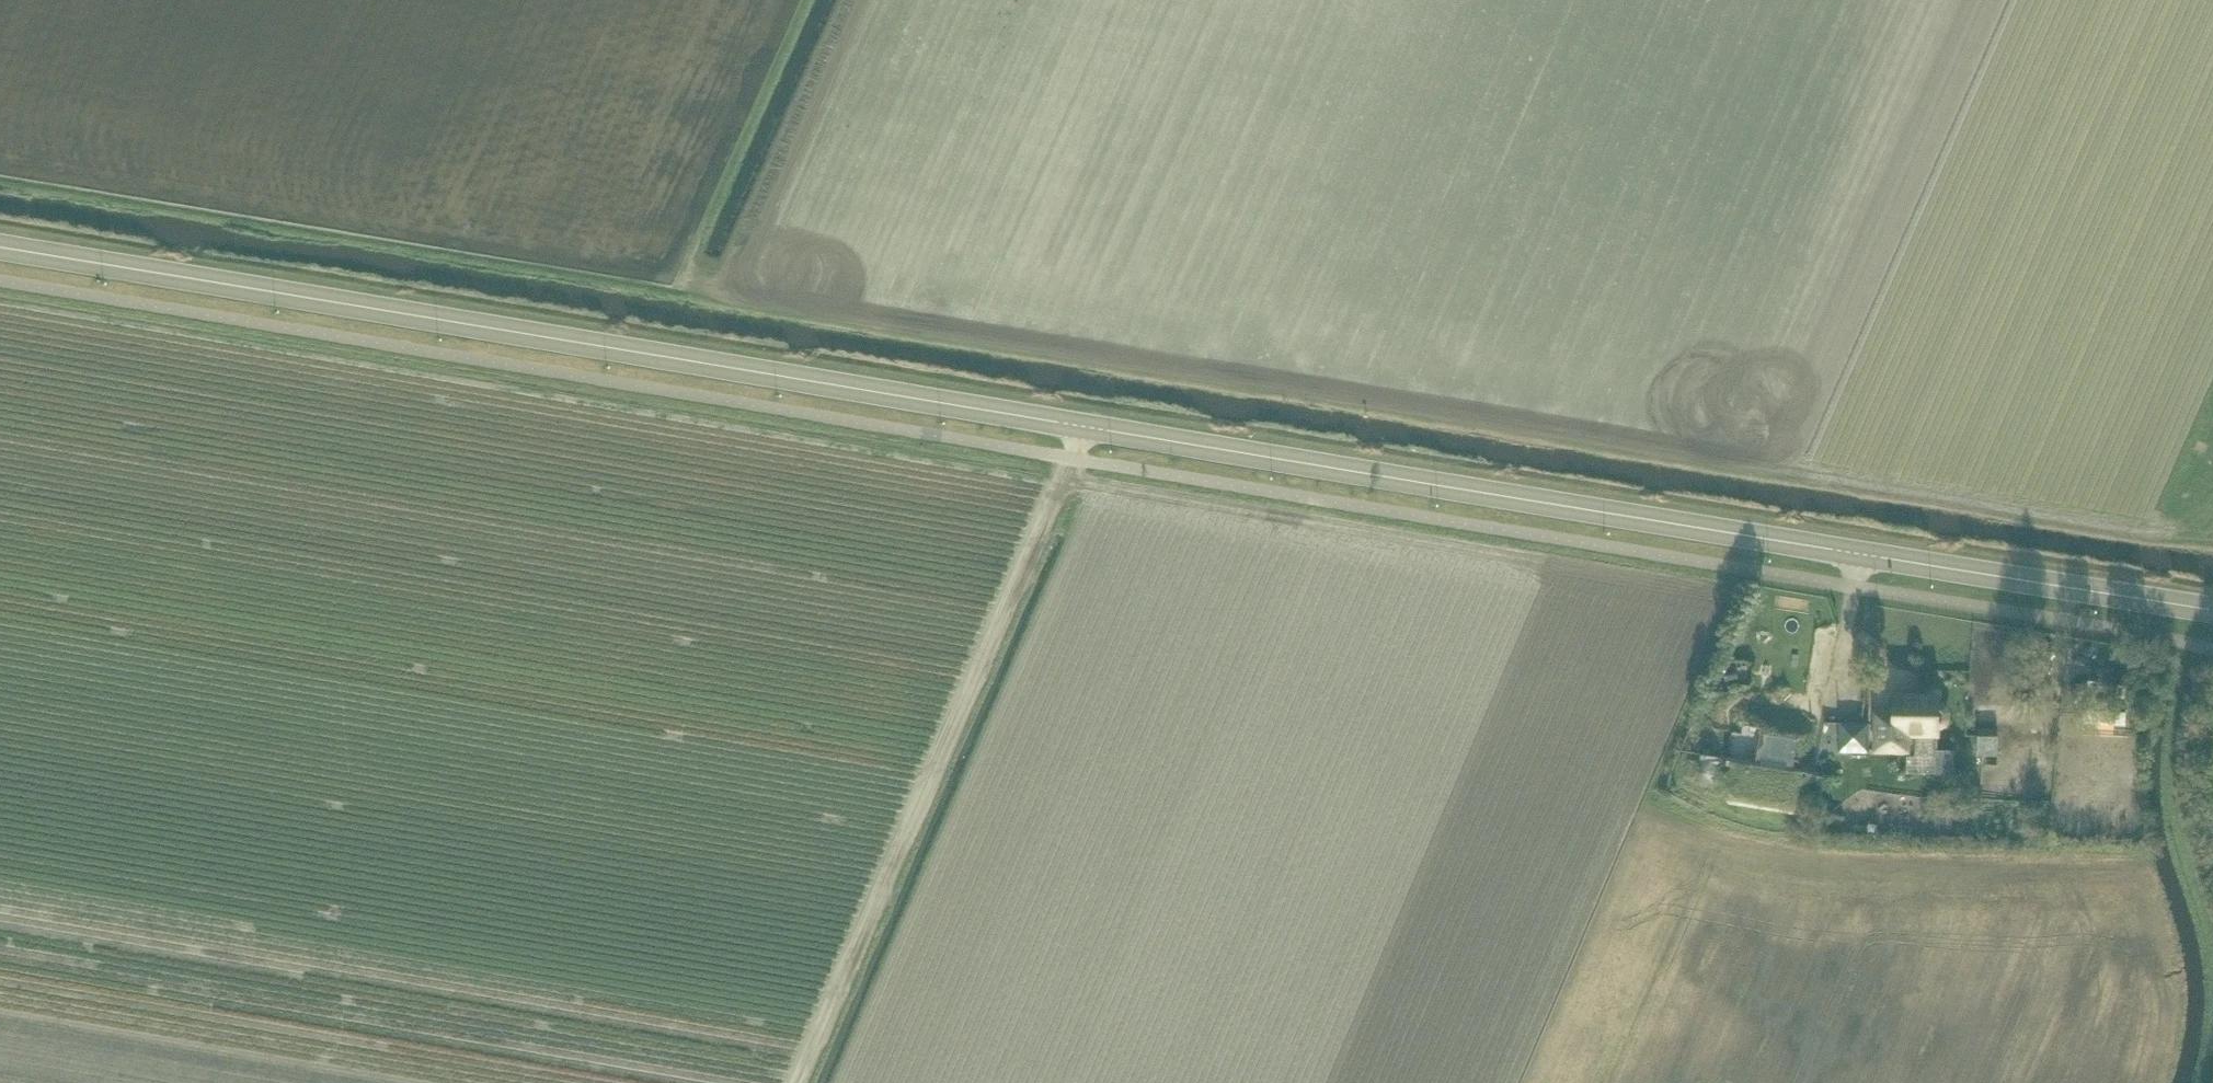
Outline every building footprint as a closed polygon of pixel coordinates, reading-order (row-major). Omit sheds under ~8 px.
[(1940,739),(1940,732),(1948,728),(1953,723),(1952,714),(1949,707),(1942,702),(1942,695),(1893,695),(1893,713),(1875,713),(1873,754),(1911,756),(1912,738),(1940,739)] [(1841,722),(1841,752),(1869,752),(1870,723),(1841,722)] [(1998,730),(1980,730),(1980,736),(1980,750),(1998,750),(1998,736),(1998,730)] [(1728,756),(1726,765),(1733,766),(1727,801),(1729,804),(1797,814),(1800,812),(1804,786),(1817,780),(1829,782),(1830,773),(1794,767),(1798,739),(1761,733),(1756,761),(1728,756)] [(1702,747),(1696,780),(1716,783),(1719,759),(1707,757),(1707,748),(1702,747)]
